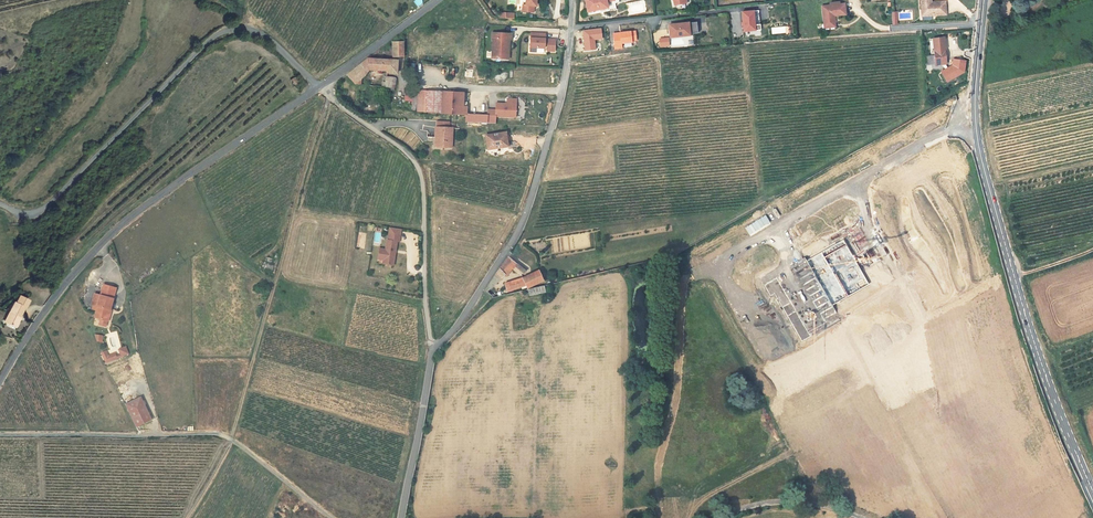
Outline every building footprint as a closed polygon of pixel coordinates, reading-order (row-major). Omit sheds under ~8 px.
[(521,8),(532,9),(532,3),(534,3),(534,0),(524,0),(524,2),(521,2),(521,8)] [(620,8),(619,2),(618,0),(589,0),(592,14),(620,8)] [(924,7),(928,6),(928,13),(937,12),(937,10),(949,8),(948,0),(924,0),(924,7)] [(824,6),(825,17),(829,17),(829,24),(836,23),(836,16),(838,16),(847,16),(847,5),(842,5),(842,3),(832,4),(833,6),(824,6)] [(753,10),(741,12),(743,31),(755,30),(760,30),(759,24),(755,25),(753,10)] [(829,17),(825,17),(825,28),(836,28),(836,23),(829,24),(829,17)] [(671,25),(673,38),(684,36),(684,34),(692,33),(701,32),(699,21),(671,25)] [(603,39),(601,28),(583,30),(585,51),(596,50),(595,40),(603,39)] [(636,30),(613,33),(615,49),(622,48),(622,44),(632,43),(632,41),(637,41),(636,30)] [(492,37),(491,56),(504,56),(505,43),(508,43),(508,37),(510,37),(510,32),(490,32),(490,37),(492,37)] [(944,52),(943,37),(933,38),(934,52),(933,52),(933,64),(949,63),(948,51),(944,52)] [(404,58),(404,44),(394,45),(394,59),(404,58)] [(964,59),(950,58),(950,64),(937,71),(944,80),(963,70),(964,59)] [(368,60),(346,75),(353,85),(358,85),(360,80),(366,75),(369,69),(378,70),(378,69),(387,69),(387,74),(397,75),(398,62),(368,60)] [(384,89),(394,90),(395,79),(386,78),(384,89)] [(443,94),(427,93),(426,115),(442,115),(443,94)] [(513,128),(492,130),(493,144),(514,141),(513,128)] [(436,148),(450,148),(451,130),(437,129),(436,148)] [(382,260),(382,264),(392,266),(394,253),(393,253),(393,250),(394,250),(396,242),(398,242),(399,235),(400,230),(388,228),(387,234),(386,240),(385,240),(384,250),(378,249),(377,254),(378,256),(383,256),(382,260)] [(521,276),(526,270),(509,256),(496,272),(488,284),(494,288),(500,280),(514,270),(521,276)] [(543,273),(537,265),(523,277),(524,288),(543,273)] [(524,288),(523,277),(504,282),(505,289),(519,286),(520,289),(524,288)] [(107,320),(116,288),(104,284),(101,295),(95,293),(92,304),(94,305),(95,305),(94,309),(97,310),(95,317),(101,319),(107,320)] [(546,293),(544,285),(526,288),(528,297),(546,293)] [(26,299),(15,296),(13,303),(10,302),(7,312),(10,313),(6,324),(16,327),(21,316),(18,316),(21,306),(23,307),(26,299)] [(102,353),(106,363),(128,353),(126,347),(119,350),(121,354),(116,356),(115,354),(108,356),(106,351),(102,353)] [(140,397),(126,404),(136,426),(151,419),(140,397)]
